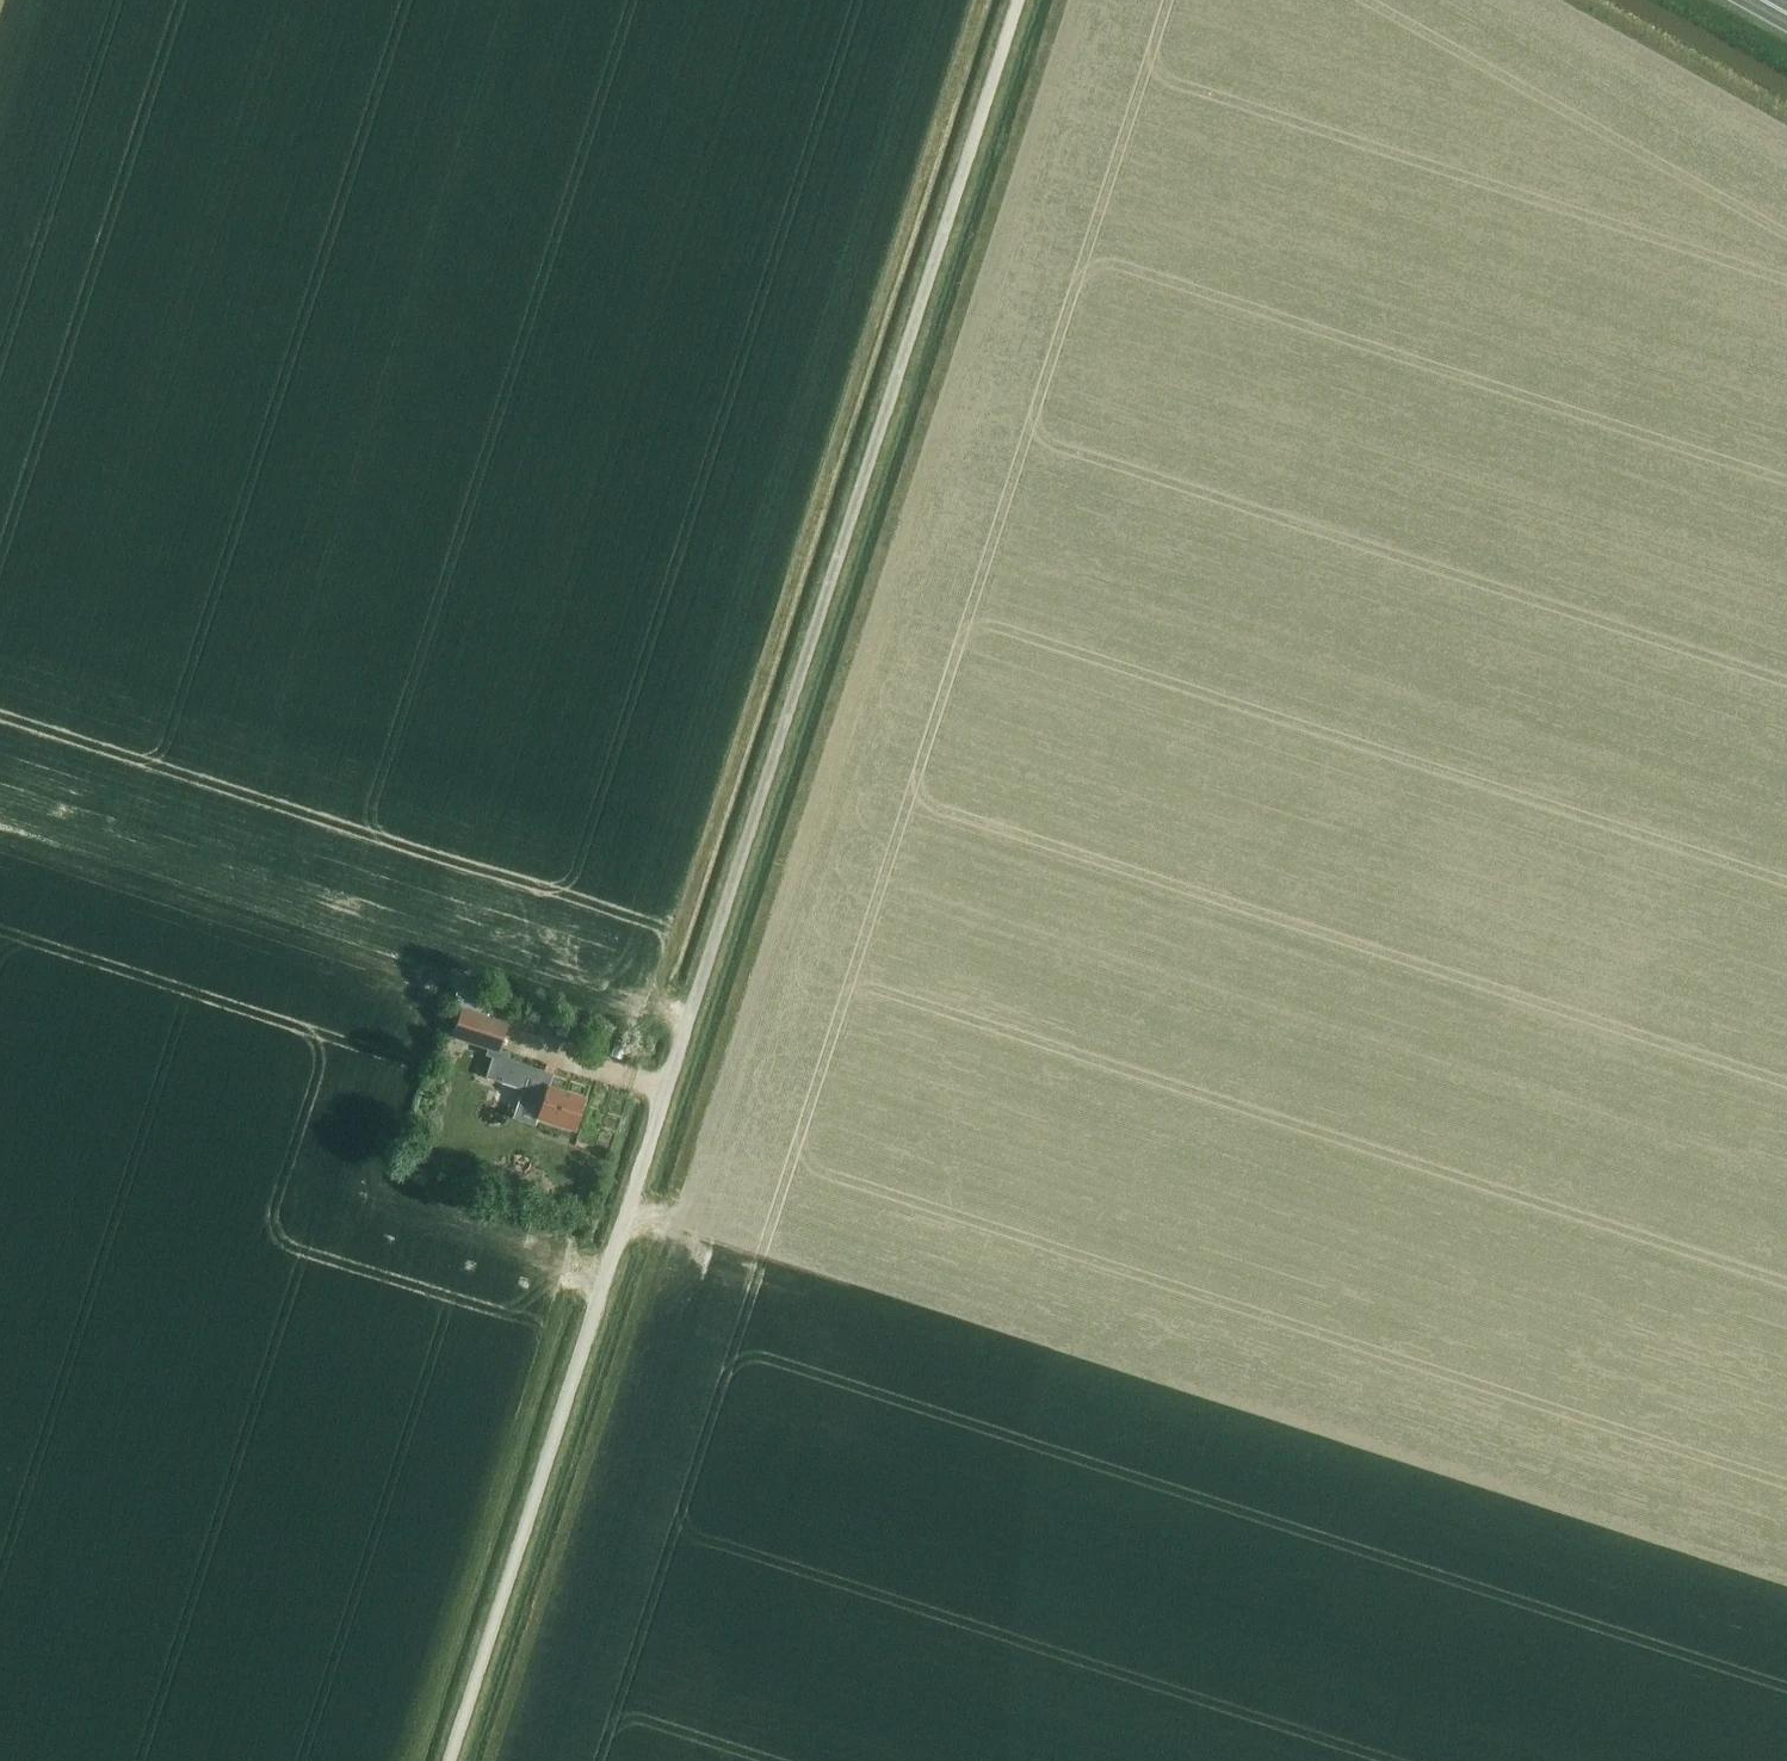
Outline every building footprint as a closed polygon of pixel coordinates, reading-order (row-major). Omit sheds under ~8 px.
[(457,988),(451,1006),(461,1009),(486,1017),(492,999),(457,988)] [(535,1004),(531,1019),(546,1024),(551,1009),(535,1004)] [(452,1036),(499,1051),(507,1024),(486,1017),(461,1009),(452,1036)] [(537,1117),(575,1129),(585,1099),(547,1087),(552,1074),(505,1059),(498,1082),(527,1091),(525,1097),(541,1102),(537,1117)]
